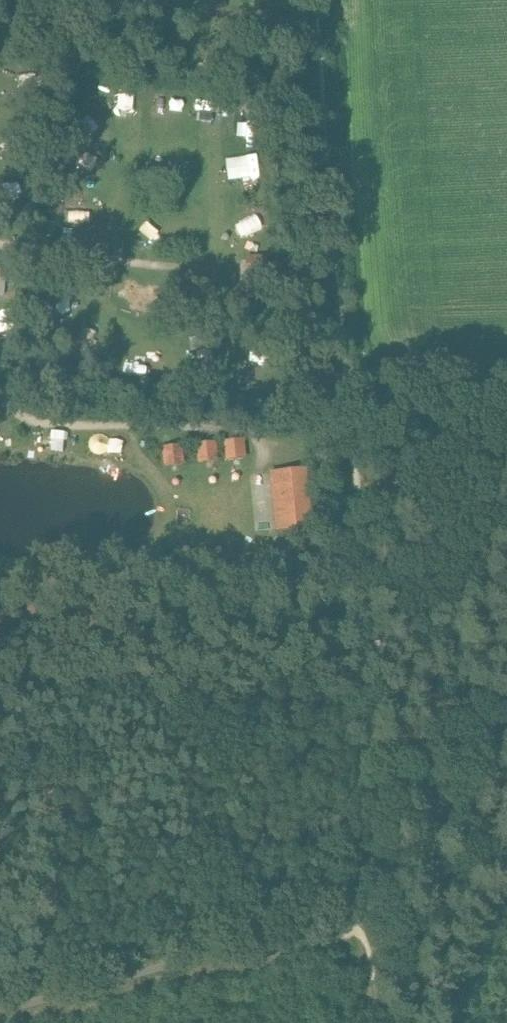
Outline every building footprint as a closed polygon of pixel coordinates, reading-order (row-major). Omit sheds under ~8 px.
[(97,43),(93,53),(109,59),(113,49),(97,43)] [(193,72),(210,69),(208,58),(191,61),(193,72)] [(256,256),(256,273),(267,274),(267,256),(256,256)] [(256,278),(255,296),(266,296),(267,278),(256,278)] [(0,332),(0,351),(20,342),(13,327),(0,332)] [(308,438),(296,431),(293,436),(290,441),(296,445),(301,448),(308,438)] [(98,437),(97,452),(113,453),(114,438),(98,437)] [(243,439),(226,441),(227,452),(244,451),(243,439)] [(216,442),(198,444),(199,455),(217,453),(216,442)] [(182,445),(164,447),(165,458),(183,456),(182,445)] [(306,468),(276,470),(283,530),(313,527),(306,468)] [(229,575),(211,575),(211,586),(229,586),(229,575)] [(257,575),(239,575),(239,586),(257,586),(257,575)] [(195,576),(177,577),(177,588),(195,587),(195,576)]
